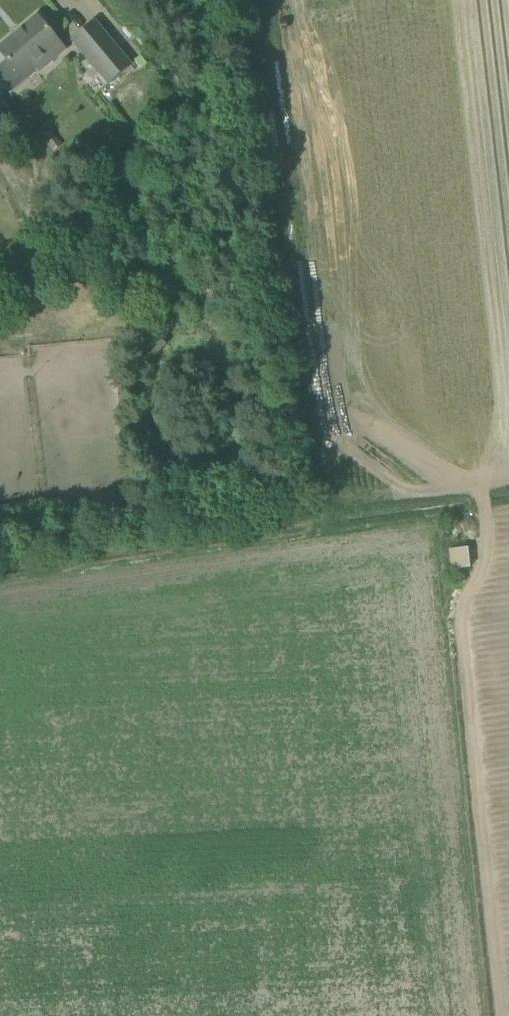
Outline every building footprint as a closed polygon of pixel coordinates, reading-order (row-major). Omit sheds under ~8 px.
[(67,51),(39,17),(0,49),(0,52),(22,78),(48,57),(53,63),(67,51)] [(132,67),(108,38),(95,22),(73,40),(110,85),(132,67)]
